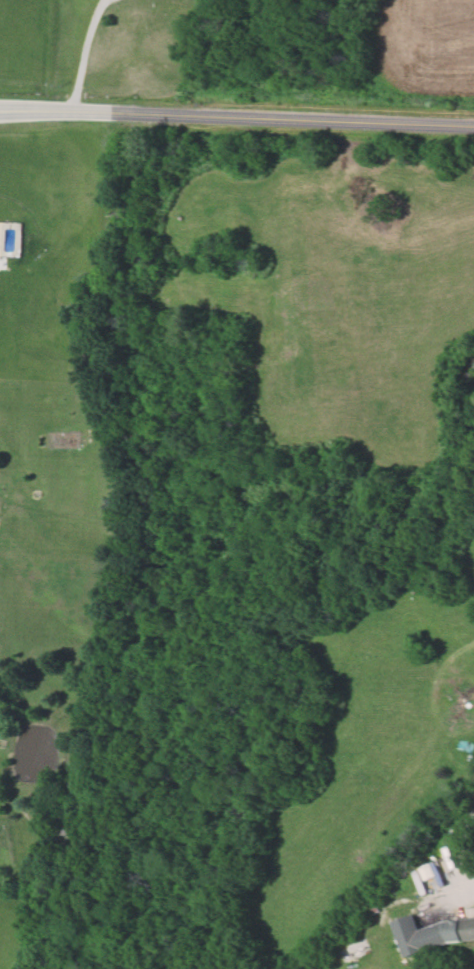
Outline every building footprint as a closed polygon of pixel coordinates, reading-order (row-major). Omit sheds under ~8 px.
[(442,922),(473,918),(473,938),(448,942),(425,950),(405,956),(393,922),(413,915),(419,931),(442,922)]
